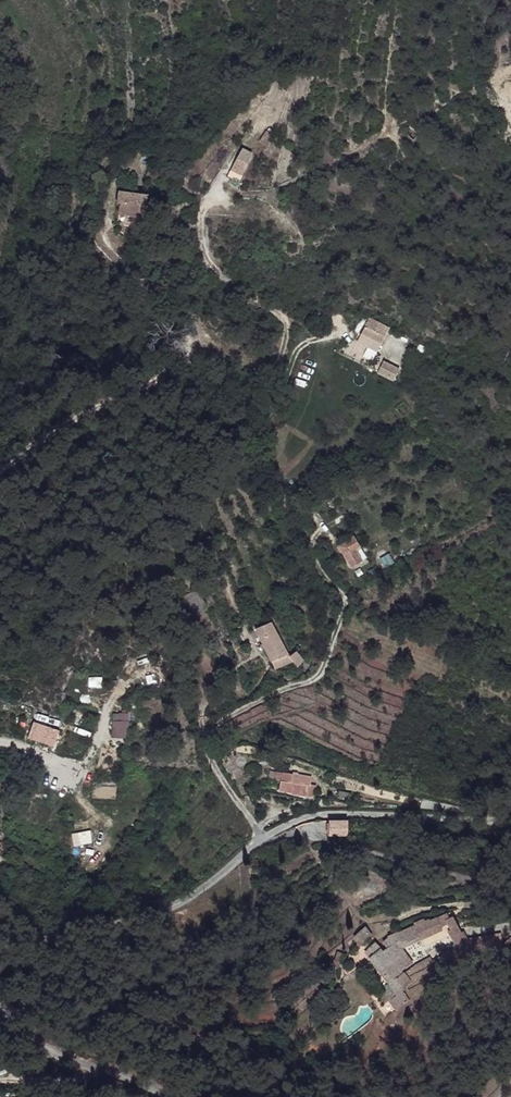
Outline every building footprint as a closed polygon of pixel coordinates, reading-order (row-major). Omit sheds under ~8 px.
[(410,124),(403,131),(411,139),(419,133),(410,124)] [(251,153),(240,147),(229,169),(240,174),(251,153)] [(146,195),(118,192),(116,205),(119,205),(118,216),(139,218),(140,210),(145,209),(146,195)] [(390,335),(371,323),(364,336),(385,343),(390,335)] [(380,350),(385,343),(364,336),(362,339),(380,350)] [(355,533),(350,535),(356,546),(361,543),(355,533)] [(356,546),(350,535),(340,540),(351,561),(361,556),(356,546)] [(283,646),(270,621),(255,629),(272,661),(287,653),(283,646)] [(288,644),(283,646),(287,653),(292,657),(295,652),(288,644)] [(112,737),(128,737),(128,712),(112,712),(112,737)] [(71,732),(56,724),(51,734),(67,741),(71,732)] [(46,741),(49,733),(42,730),(37,737),(46,741)] [(284,783),(283,775),(275,775),(275,783),(284,783)] [(308,787),(307,781),(293,782),(293,775),(283,775),(284,783),(284,794),(299,794),(300,792),(304,791),(308,787)] [(313,791),(313,781),(307,781),(308,787),(304,791),(313,791)] [(347,835),(347,820),(327,820),(327,835),(347,835)] [(329,854),(325,844),(319,847),(322,857),(329,854)] [(370,937),(364,926),(353,936),(358,946),(370,937)] [(415,927),(407,931),(413,939),(420,937),(415,927)] [(413,939),(407,931),(399,935),(398,933),(395,935),(394,932),(386,937),(388,940),(382,943),(384,948),(393,945),(401,942),(401,943),(413,939)] [(421,939),(420,938),(408,943),(407,941),(401,944),(401,943),(393,945),(408,967),(413,964),(402,949),(421,939)] [(378,950),(373,944),(364,951),(396,994),(401,990),(378,950)] [(408,967),(393,945),(384,948),(378,950),(401,990),(411,984),(404,974),(402,976),(401,972),(408,967)] [(405,999),(401,990),(396,994),(388,999),(395,1007),(405,999)]
